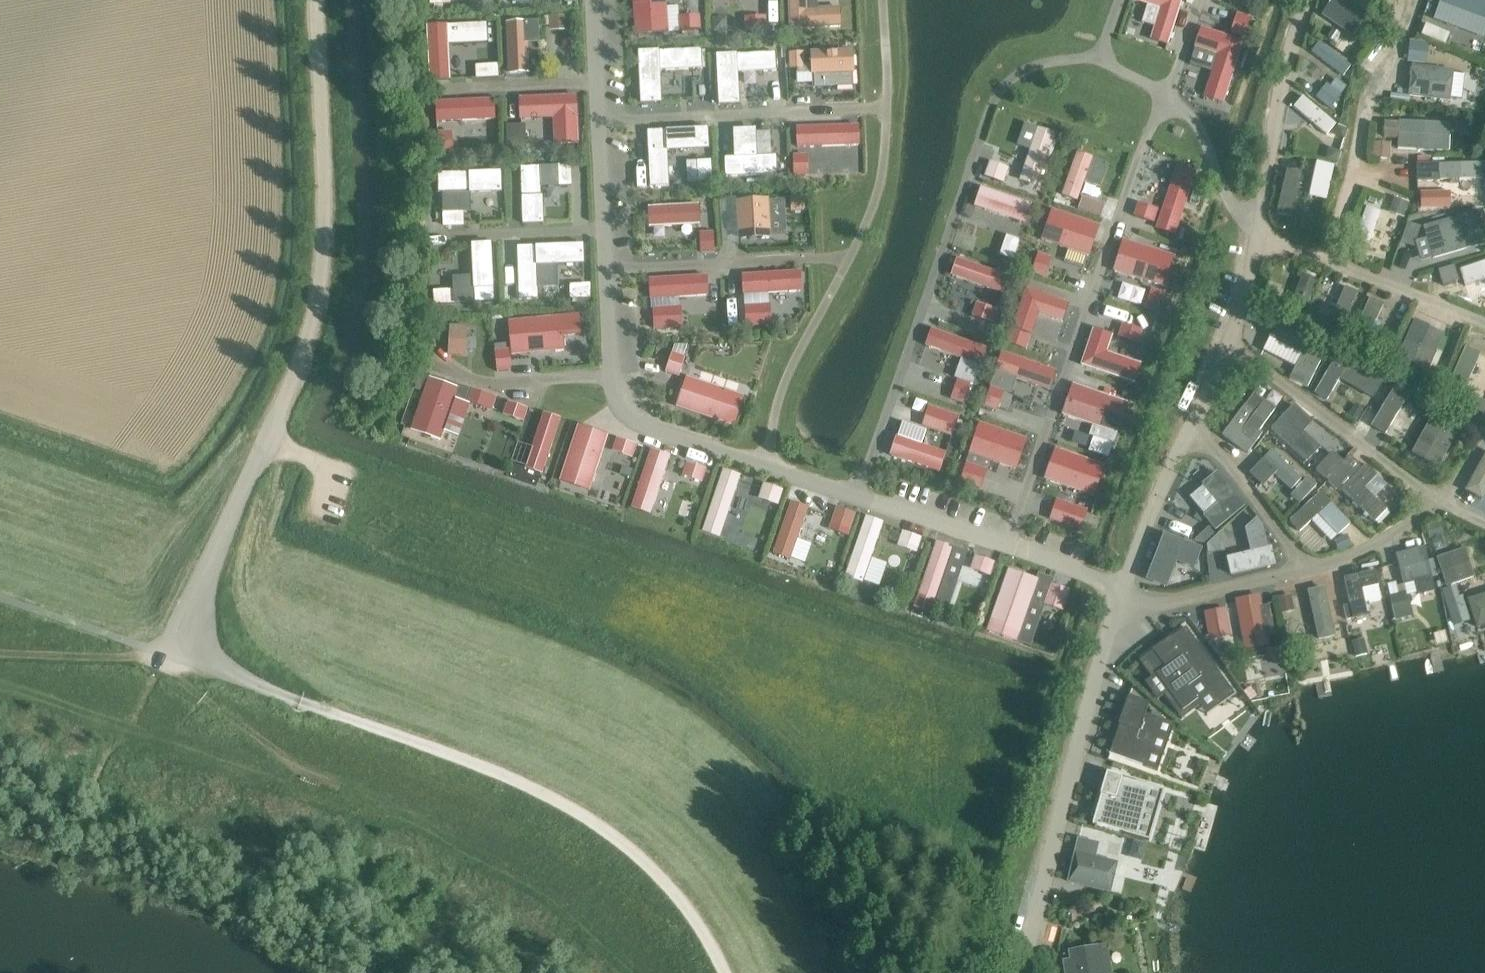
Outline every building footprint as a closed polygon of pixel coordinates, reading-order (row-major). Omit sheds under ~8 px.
[(636,34),(670,32),(668,7),(667,0),(634,0),(636,34)] [(790,29),(843,27),(842,7),(819,8),(808,8),(808,0),(789,0),(790,29)] [(1148,4),(1160,7),(1154,26),(1150,39),(1169,44),(1182,0),(1136,0),(1148,4)] [(1323,15),(1354,37),(1368,15),(1346,0),(1334,0),(1323,15)] [(1434,19),(1477,35),(1482,21),(1484,22),(1484,0),(1441,0),(1434,19)] [(1237,12),(1230,33),(1245,38),(1251,17),(1237,12)] [(568,15),(550,16),(550,31),(569,30),(568,15)] [(767,16),(744,17),(745,31),(767,30),(767,16)] [(524,21),(506,22),(509,74),(531,73),(529,43),(525,43),(524,21)] [(448,24),(427,25),(430,81),(451,80),(449,45),(489,43),(488,23),(448,25),(448,24)] [(1426,23),(1421,34),(1446,45),(1450,33),(1426,23)] [(1201,29),(1195,46),(1218,54),(1205,96),(1222,102),(1241,42),(1201,29)] [(1410,40),(1407,61),(1428,63),(1430,42),(1410,40)] [(1320,42),(1313,51),(1343,76),(1351,67),(1320,42)] [(1353,46),(1347,54),(1356,60),(1361,51),(1353,46)] [(702,49),(639,52),(641,103),(662,102),(660,70),(703,68),(702,49)] [(855,49),(811,51),(812,74),(815,74),(853,73),(855,73),(855,49)] [(804,51),(789,52),(790,69),(805,68),(804,51)] [(738,53),(716,54),(719,106),(741,104),(739,72),(777,71),(776,52),(738,54),(738,53)] [(1409,95),(1409,96),(1410,96),(1450,102),(1454,70),(1413,65),(1409,95)] [(1327,83),(1316,97),(1331,109),(1342,95),(1327,83)] [(578,95),(519,96),(520,119),(553,118),(554,144),(580,144),(578,95)] [(1402,95),(1401,102),(1409,103),(1410,96),(1409,96),(1409,95),(1402,95)] [(1294,108),(1327,135),(1336,125),(1303,98),(1294,108)] [(496,99),(436,101),(437,122),(496,120),(496,103),(496,99)] [(1385,121),(1384,138),(1399,139),(1400,122),(1385,121)] [(1399,139),(1399,148),(1449,151),(1450,123),(1400,121),(1400,122),(1399,139)] [(526,124),(507,125),(508,152),(527,151),(526,124)] [(860,124),(797,127),(797,148),(861,146),(860,124)] [(1337,125),(1334,135),(1346,138),(1348,128),(1337,125)] [(709,127),(648,130),(651,187),(670,186),(668,151),(710,149),(709,127)] [(735,157),(725,157),(726,177),(778,175),(778,155),(758,156),(757,128),(734,129),(735,157)] [(1031,150),(1020,180),(1038,187),(1057,134),(1039,128),(1031,150)] [(453,131),(438,132),(439,153),(454,152),(453,131)] [(1375,141),(1374,157),(1390,159),(1392,142),(1375,141)] [(1329,147),(1325,159),(1337,163),(1341,151),(1329,147)] [(1070,174),(1062,195),(1078,201),(1085,182),(1101,187),(1110,163),(1094,158),(1078,152),(1070,174)] [(808,154),(793,155),(794,176),(809,175),(808,154)] [(990,161),(985,176),(1004,183),(1010,168),(990,161)] [(1317,161),(1312,180),(1331,184),(1335,165),(1317,161)] [(1418,163),(1417,163),(1418,181),(1435,181),(1434,163),(1430,163),(1418,163)] [(1439,164),(1439,178),(1483,177),(1483,163),(1439,164)] [(1177,165),(1156,229),(1157,229),(1176,236),(1197,172),(1177,165)] [(541,166),(521,167),(523,225),(545,224),(544,196),(542,196),(542,187),(541,166)] [(1287,170),(1277,214),(1292,217),(1302,174),(1287,170)] [(502,171),(438,173),(439,192),(443,192),(470,192),(470,193),(471,193),(503,192),(502,171)] [(974,206),(974,207),(1026,224),(1033,204),(981,187),(974,206)] [(1451,190),(1421,191),(1421,208),(1451,207),(1451,190)] [(803,196),(791,197),(792,212),(804,211),(803,196)] [(1395,196),(1389,213),(1404,218),(1409,202),(1395,196)] [(770,198),(737,200),(739,240),(772,238),(772,236),(770,200),(770,198)] [(1139,202),(1134,216),(1154,223),(1159,210),(1139,202)] [(700,203),(648,206),(649,228),(702,225),(700,203)] [(1354,246),(1368,250),(1381,211),(1367,207),(1354,246)] [(1416,241),(1416,243),(1421,262),(1433,258),(1433,259),(1484,244),(1484,215),(1483,209),(1423,226),(1427,238),(1417,241),(1416,241)] [(1053,210),(1043,241),(1092,257),(1102,226),(1053,210)] [(1007,235),(1000,255),(1014,259),(1021,239),(1007,235)] [(1123,239),(1113,271),(1165,288),(1175,256),(1123,239)] [(493,242),(472,243),(474,276),(474,289),(475,289),(476,303),(495,302),(493,242)] [(585,244),(518,246),(520,299),(539,298),(538,288),(537,266),(558,265),(586,264),(585,244)] [(1039,253),(1032,273),(1045,278),(1052,257),(1039,253)] [(957,258),(951,276),(1003,294),(1009,276),(957,258)] [(1484,279),(1484,262),(1460,270),(1465,286),(1484,279)] [(1455,264),(1438,270),(1444,286),(1461,281),(1455,264)] [(798,272),(743,275),(744,295),(799,292),(798,272)] [(709,275),(649,278),(650,299),(653,299),(680,298),(710,296),(709,275)] [(1302,275),(1289,312),(1304,317),(1317,280),(1302,275)] [(591,283),(570,284),(571,299),(592,298),(591,283)] [(1026,287),(1012,328),(1032,335),(1040,314),(1064,322),(1071,303),(1026,287)] [(1345,287),(1328,326),(1342,332),(1359,293),(1345,287)] [(1260,291),(1256,303),(1268,307),(1272,295),(1260,291)] [(1370,298),(1352,340),(1366,346),(1384,304),(1370,298)] [(977,302),(972,316),(993,323),(997,309),(977,302)] [(760,304),(745,305),(747,327),(761,326),(760,304)] [(668,307),(653,307),(654,329),(669,328),(668,307)] [(563,316),(509,321),(510,349),(511,356),(566,351),(565,337),(563,316)] [(1415,320),(1397,362),(1411,369),(1429,326),(1415,320)] [(1278,321),(1270,337),(1303,354),(1296,367),(1290,378),(1307,387),(1321,361),(1318,360),(1325,346),(1302,333),(1278,321)] [(450,325),(449,355),(467,356),(468,325),(450,325)] [(1094,327),(1081,365),(1136,384),(1143,364),(1109,352),(1115,334),(1094,327)] [(1330,327),(1326,335),(1335,340),(1339,332),(1330,327)] [(932,328),(925,346),(961,358),(981,365),(987,348),(932,328)] [(1383,343),(1377,356),(1388,361),(1394,348),(1383,343)] [(1466,347),(1447,389),(1462,395),(1480,353),(1466,347)] [(510,349),(495,350),(497,372),(512,371),(510,349)] [(672,352),(666,372),(680,377),(686,356),(685,356),(673,352),(672,352)] [(1003,352),(997,371),(1018,378),(1018,380),(1050,391),(1057,371),(1003,352)] [(1339,352),(1316,393),(1327,400),(1340,379),(1357,389),(1373,398),(1385,379),(1383,378),(1376,374),(1351,359),(1339,352)] [(1439,365),(1428,371),(1434,383),(1445,377),(1439,365)] [(420,375),(415,389),(419,390),(423,392),(427,377),(420,375)] [(687,376),(676,407),(736,427),(746,395),(687,376)] [(430,378),(411,431),(441,441),(445,432),(460,437),(471,404),(454,399),(454,398),(458,387),(430,378)] [(958,379),(950,399),(965,404),(972,384),(958,379)] [(458,387),(454,398),(466,401),(471,388),(459,384),(458,387)] [(1074,385),(1064,415),(1093,425),(1119,434),(1120,434),(1130,404),(1074,385)] [(1386,435),(1409,394),(1396,386),(1372,427),(1386,435)] [(471,392),(468,402),(493,411),(498,397),(472,388),(471,392)] [(1471,411),(1484,417),(1484,393),(1480,391),(1471,411)] [(1420,392),(1411,406),(1425,415),(1434,401),(1420,392)] [(1246,404),(1222,436),(1248,454),(1263,433),(1259,430),(1275,408),(1264,400),(1255,393),(1246,405),(1246,404)] [(509,401),(504,415),(524,422),(529,408),(509,401)] [(1295,403),(1271,429),(1307,462),(1321,447),(1305,432),(1314,421),(1295,403)] [(1356,403),(1348,415),(1357,420),(1364,408),(1356,403)] [(929,406),(922,426),(938,432),(952,436),(959,416),(945,411),(929,406)] [(1438,406),(1432,418),(1446,425),(1453,413),(1438,406)] [(526,466),(525,469),(543,475),(562,419),(544,413),(533,447),(526,466)] [(1412,453),(1439,468),(1456,434),(1430,420),(1412,453)] [(980,422),(969,453),(970,453),(991,461),(1018,470),(1029,439),(980,422)] [(579,425),(560,482),(591,492),(610,435),(579,425)] [(897,436),(890,456),(940,473),(947,453),(897,436)] [(617,437),(612,451),(633,458),(638,444),(617,437)] [(1056,447),(1044,479),(1095,497),(1107,465),(1056,447)] [(652,449),(632,508),(652,515),(672,456),(652,449)] [(1261,462),(1250,474),(1264,486),(1275,474),(1292,490),(1303,478),(1272,450),(1261,462)] [(1334,451),(1316,470),(1327,480),(1345,462),(1334,451)] [(1345,462),(1327,480),(1340,492),(1363,467),(1351,455),(1345,462)] [(1468,490),(1483,498),(1484,494),(1484,459),(1468,490)] [(687,462),(682,476),(703,483),(708,469),(687,462)] [(967,462),(960,483),(974,487),(982,490),(988,469),(980,467),(967,462)] [(1367,466),(1343,490),(1375,522),(1387,511),(1365,489),(1377,476),(1367,466)] [(723,469),(702,532),(721,538),(742,475),(723,469)] [(1217,472),(1202,484),(1218,504),(1203,516),(1216,531),(1246,506),(1246,505),(1217,472)] [(1304,480),(1292,492),(1302,501),(1314,489),(1304,480)] [(764,483),(759,499),(779,505),(784,490),(764,483)] [(1321,492),(1290,521),(1300,531),(1331,503),(1321,492)] [(1088,510),(1055,499),(1049,519),(1082,529),(1088,510)] [(791,501),(774,554),(791,560),(792,558),(798,539),(809,507),(791,501)] [(837,507),(831,524),(851,530),(857,513),(837,507)] [(866,516),(845,576),(863,583),(864,581),(872,558),(885,522),(866,516)] [(1251,551),(1227,557),(1231,575),(1277,565),(1272,546),(1269,547),(1263,525),(1258,517),(1245,528),(1251,551)] [(1440,522),(1426,526),(1430,539),(1444,535),(1440,522)] [(1164,535),(1148,575),(1168,583),(1177,562),(1194,569),(1202,550),(1164,535)] [(1444,535),(1432,539),(1435,551),(1448,548),(1444,535)] [(938,541),(915,609),(932,615),(936,603),(949,607),(968,552),(938,541)] [(1397,553),(1405,585),(1433,579),(1425,547),(1397,553)] [(1466,549),(1438,558),(1446,586),(1474,577),(1466,549)] [(975,555),(970,569),(990,576),(995,562),(975,555)] [(1069,590),(1007,568),(985,630),(1030,646),(1045,604),(1062,611),(1069,590)] [(1378,587),(1375,571),(1345,577),(1350,605),(1344,606),(1347,621),(1369,617),(1364,589),(1378,587)] [(1308,591),(1319,640),(1337,636),(1326,587),(1308,591)] [(1390,595),(1395,620),(1414,616),(1410,594),(1409,591),(1406,591),(1399,593),(1390,595)] [(1292,594),(1279,597),(1282,613),(1295,610),(1292,594)] [(1468,600),(1477,628),(1484,625),(1484,594),(1468,600)] [(1261,595),(1236,599),(1238,609),(1245,649),(1270,645),(1268,636),(1275,635),(1270,604),(1263,605),(1261,595)] [(1459,597),(1446,601),(1453,626),(1471,620),(1464,596),(1459,597)] [(1229,623),(1208,627),(1211,642),(1232,639),(1229,623)] [(1154,651),(1140,661),(1152,677),(1145,682),(1158,700),(1165,695),(1182,719),(1201,706),(1207,715),(1236,694),(1187,627),(1173,637),(1172,636),(1153,650),(1154,651)] [(1364,638),(1351,641),(1355,657),(1368,653),(1364,638)] [(1121,725),(1110,754),(1159,771),(1176,724),(1146,713),(1150,703),(1129,696),(1119,725),(1121,725)] [(1108,773),(1094,824),(1150,840),(1164,791),(1122,779),(1123,778),(1108,773)] [(1078,825),(1075,839),(1088,842),(1092,828),(1078,825)] [(1118,839),(1114,854),(1130,858),(1134,843),(1118,839)] [(1067,882),(1112,893),(1119,862),(1075,852),(1067,882)] [(1162,895),(1159,902),(1166,905),(1169,898),(1162,895)] [(1106,902),(1093,904),(1094,913),(1107,912),(1106,902)] [(1108,944),(1069,950),(1070,958),(1063,959),(1065,972),(1113,972),(1108,944)]
